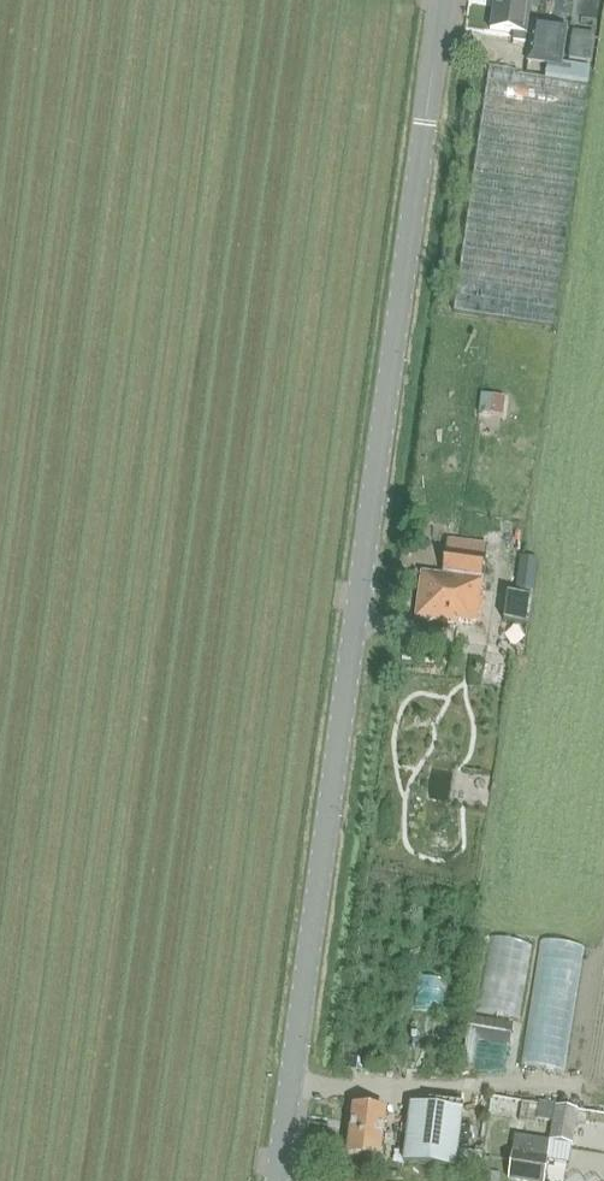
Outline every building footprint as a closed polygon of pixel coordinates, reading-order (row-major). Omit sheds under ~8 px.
[(488,28),(524,33),(529,0),(492,0),(488,28)] [(572,10),(598,11),(599,0),(573,0),(572,10)] [(567,26),(531,21),(526,62),(561,67),(567,26)] [(491,52),(495,39),(469,32),(465,45),(491,52)] [(553,327),(588,82),(488,67),(454,312),(553,327)] [(483,580),(483,575),(512,579),(514,558),(485,554),(444,549),(442,574),(420,571),(414,619),(459,625),(459,623),(477,625),(483,580)] [(532,597),(508,594),(504,622),(528,625),(532,597)] [(522,1011),(525,936),(486,935),(483,1010),(522,1011)] [(523,1056),(556,1058),(560,979),(527,977),(523,1056)] [(511,1023),(468,1016),(465,1037),(508,1044),(511,1023)] [(494,1096),(491,1115),(536,1123),(536,1121),(537,1118),(541,1119),(552,1121),(548,1140),(572,1144),(578,1109),(554,1106),(541,1104),(539,1103),(539,1104),(494,1096)] [(456,1169),(464,1111),(410,1104),(402,1163),(456,1169)] [(381,1161),(387,1110),(352,1105),(346,1157),(381,1161)] [(550,1141),(514,1135),(507,1180),(512,1180),(544,1180),(550,1141)]
